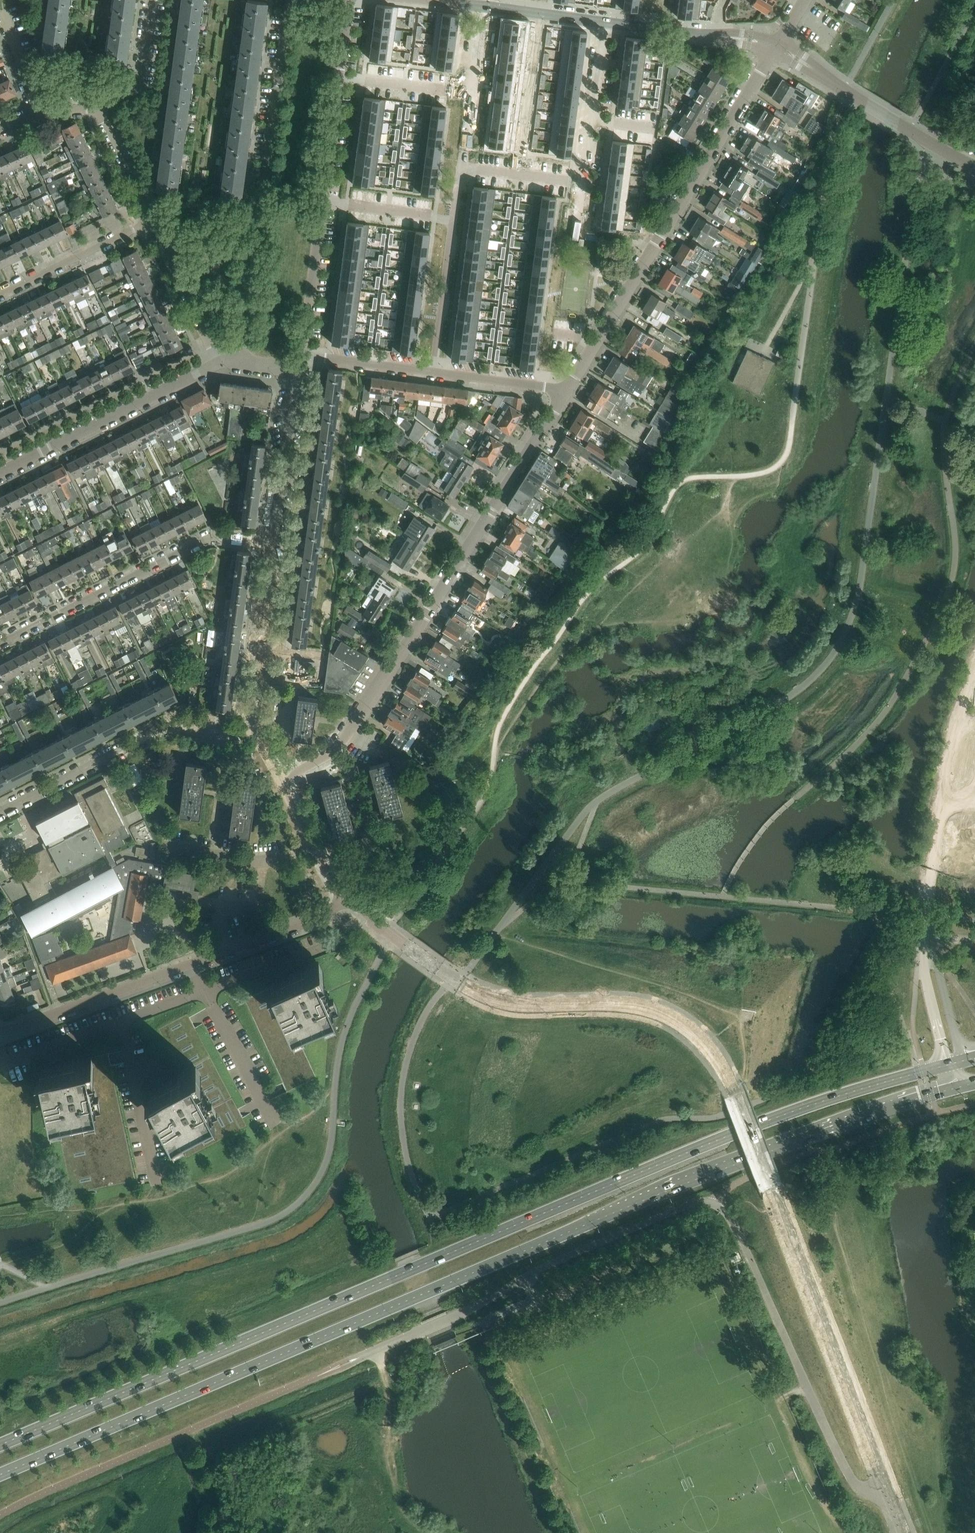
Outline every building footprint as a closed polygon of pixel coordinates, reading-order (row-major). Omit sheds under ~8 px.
[(69,0),(49,0),(47,13),(67,16),(69,0)] [(133,10),(134,8),(136,8),(137,2),(134,2),(135,0),(114,0),(111,22),(131,25),(133,10)] [(200,13),(202,0),(181,0),(180,8),(177,8),(177,13),(179,14),(177,30),(198,33),(200,13)] [(264,25),(267,26),(267,20),(265,20),(267,2),(253,0),(247,0),(242,39),(262,42),(264,25)] [(615,8),(621,9),(623,9),(637,11),(638,1),(630,0),(616,0),(615,8)] [(678,6),(700,9),(701,0),(679,0),(678,6)] [(754,1),(752,4),(767,13),(772,4),(765,0),(753,0),(754,1)] [(849,1),(848,0),(830,0),(829,2),(843,11),(849,1)] [(376,4),(375,15),(397,18),(398,7),(394,6),(394,7),(392,6),(376,4)] [(677,16),(691,18),(692,18),(699,19),(700,9),(678,6),(677,16)] [(846,11),(842,17),(856,25),(866,31),(869,25),(859,20),(859,19),(846,11)] [(437,12),(435,23),(457,26),(458,15),(442,13),(441,13),(437,12)] [(62,56),(67,16),(47,13),(45,30),(42,30),(41,35),(44,35),(41,53),(62,56)] [(375,15),(373,26),(395,29),(397,18),(375,15)] [(504,21),(503,31),(525,34),(526,24),(504,21)] [(129,42),(131,25),(111,22),(105,62),(126,65),(128,47),(131,47),(131,42),(129,42)] [(435,23),(434,34),(455,37),(457,26),(435,23)] [(373,26),(372,37),(394,40),(395,29),(373,26)] [(565,29),(563,40),(585,43),(586,32),(572,30),(571,30),(565,29)] [(192,73),(198,33),(177,30),(175,48),(172,48),(171,53),(174,53),(172,70),(192,73)] [(503,31),(502,41),(524,43),(525,34),(503,31)] [(434,34),(432,45),(454,48),(455,37),(434,34)] [(372,37),(371,47),(392,50),(394,40),(372,37)] [(626,37),(625,48),(646,51),(648,40),(641,39),(640,39),(626,37)] [(259,60),(262,42),(242,39),(236,79),(256,82),(259,65),(261,65),(262,60),(259,60)] [(563,40),(562,51),(584,54),(585,43),(563,40)] [(502,41),(501,50),(522,53),(524,43),(502,41)] [(432,45),(431,55),(453,58),(454,48),(432,45)] [(371,47),(369,59),(385,61),(385,60),(386,61),(391,62),(392,50),(371,47)] [(625,48),(623,58),(645,61),(645,60),(650,61),(651,52),(646,51),(625,48)] [(501,50),(499,60),(521,62),(522,53),(501,50)] [(562,51),(560,62),(582,64),(584,54),(562,51)] [(431,55),(429,67),(434,67),(435,67),(451,70),(453,58),(431,55)] [(730,78),(724,74),(727,69),(706,56),(703,61),(711,65),(709,68),(711,69),(707,74),(726,86),(730,78)] [(623,58),(622,67),(644,70),(645,61),(623,58)] [(499,60),(498,69),(520,72),(521,62),(499,60)] [(560,62),(559,72),(581,75),(582,64),(560,62)] [(622,67),(621,77),(643,80),(644,70),(622,67)] [(498,69),(497,81),(518,84),(520,72),(498,69)] [(187,113),(192,73),(172,70),(169,87),(167,87),(166,92),(168,93),(166,110),(187,113)] [(559,72),(557,83),(579,86),(581,75),(559,72)] [(726,86),(707,74),(704,80),(703,79),(701,82),(721,94),(726,86)] [(621,77),(619,86),(641,89),(643,80),(621,77)] [(251,122),(253,105),(256,105),(257,100),(254,99),(256,82),(236,79),(231,119),(251,122)] [(9,80),(0,84),(0,89),(4,99),(15,94),(9,80)] [(782,80),(778,86),(798,99),(811,107),(818,95),(806,88),(799,83),(796,88),(782,80)] [(497,81),(495,93),(517,96),(518,84),(497,81)] [(721,94),(701,82),(699,84),(701,85),(698,90),(716,102),(721,94)] [(557,83),(556,93),(578,96),(579,86),(557,83)] [(619,86),(618,96),(640,99),(641,89),(619,86)] [(798,99),(778,86),(771,97),(789,107),(785,114),(796,121),(795,121),(797,123),(806,109),(813,114),(816,110),(798,99)] [(698,90),(696,89),(691,97),(711,109),(716,102),(698,90)] [(495,93),(493,105),(515,108),(517,96),(495,93)] [(556,93),(555,103),(577,106),(578,96),(556,93)] [(617,106),(631,108),(631,107),(632,107),(632,108),(639,109),(640,99),(618,96),(617,106)] [(364,97),(363,108),(385,111),(386,100),(364,97)] [(711,109),(691,97),(686,105),(688,106),(706,117),(711,109)] [(555,103),(554,113),(575,116),(577,106),(555,103)] [(424,105),(423,115),(445,118),(446,108),(424,105)] [(493,105),(492,117),(514,120),(515,108),(493,105)] [(706,117),(688,106),(685,111),(683,110),(682,113),(683,114),(702,125),(706,117)] [(363,108),(361,119),(383,122),(385,111),(363,108)] [(792,127),(795,121),(796,121),(785,114),(782,119),(764,109),(759,116),(780,129),(785,122),(792,127)] [(182,153),(187,113),(166,110),(164,127),(162,127),(161,132),(163,133),(161,150),(182,153)] [(554,113),(552,122),(574,125),(575,116),(554,113)] [(683,114),(678,122),(697,133),(702,125),(683,114)] [(423,115),(422,124),(443,127),(445,118),(423,115)] [(759,116),(755,124),(762,128),(759,134),(770,141),(770,140),(785,149),(788,144),(781,140),(785,132),(780,129),(759,116)] [(492,117),(491,126),(512,129),(514,120),(492,117)] [(823,140),(827,128),(811,118),(804,127),(819,138),(823,140)] [(249,139),(251,122),(231,119),(225,159),(246,162),(248,144),(250,145),(251,139),(249,139)] [(361,119),(360,129),(382,132),(383,122),(361,119)] [(697,133),(678,122),(677,121),(672,129),(681,134),(677,141),(686,147),(690,140),(692,141),(697,133)] [(552,122),(551,132),(573,135),(574,125),(552,122)] [(80,132),(76,123),(46,137),(51,146),(62,141),(66,139),(80,132)] [(422,124),(420,134),(442,137),(443,127),(422,124)] [(491,126),(489,136),(511,139),(512,129),(491,126)] [(360,129),(358,140),(380,143),(382,132),(360,129)] [(86,141),(84,138),(83,138),(80,132),(66,139),(69,144),(65,146),(67,150),(85,142),(86,141)] [(551,132),(550,142),(571,145),(573,135),(551,132)] [(420,134),(419,143),(441,146),(442,137),(420,134)] [(784,149),(785,149),(770,140),(770,141),(767,146),(749,135),(744,142),(766,155),(769,157),(773,150),(793,162),(796,157),(784,149)] [(489,136),(488,146),(510,149),(511,139),(489,136)] [(358,140),(357,151),(379,154),(380,143),(358,140)] [(612,141),(611,151),(633,154),(634,143),(628,143),(626,143),(626,142),(612,141)] [(72,160),(90,152),(90,151),(89,147),(87,147),(85,142),(67,150),(71,160),(72,160)] [(550,142),(548,154),(555,155),(555,154),(556,154),(556,155),(570,157),(571,145),(550,142)] [(762,163),(766,155),(744,142),(739,150),(753,158),(750,163),(759,169),(773,177),(776,171),(762,163)] [(419,143),(418,153),(440,156),(441,146),(419,143)] [(27,161),(32,159),(26,146),(20,148),(19,147),(16,148),(16,149),(25,168),(29,166),(27,161)] [(25,168),(16,149),(16,150),(11,152),(10,151),(7,153),(6,154),(13,167),(13,169),(18,167),(20,170),(25,168)] [(176,193),(182,153),(161,150),(159,167),(156,166),(156,172),(158,172),(156,190),(176,193)] [(357,151),(356,162),(377,164),(379,154),(357,151)] [(611,151),(610,161),(631,164),(633,154),(611,151)] [(76,170),(94,161),(95,160),(93,157),(92,157),(90,152),(72,160),(71,160),(69,161),(72,167),(74,166),(76,170)] [(418,153),(416,162),(438,165),(440,156),(418,153)] [(6,154),(1,156),(0,155),(0,166),(5,177),(6,177),(10,175),(7,170),(13,167),(6,154)] [(243,179),(246,162),(225,159),(220,199),(240,202),(243,184),(245,184),(246,179),(243,179)] [(754,173),(733,160),(727,170),(742,179),(753,186),(758,179),(752,176),(754,173)] [(80,180),(99,171),(99,169),(98,166),(96,166),(94,161),(76,170),(80,180)] [(610,161),(608,172),(630,175),(631,164),(610,161)] [(356,162),(354,172),(376,175),(377,164),(356,162)] [(416,162),(415,172),(437,175),(438,165),(416,162)] [(759,169),(756,174),(777,187),(778,186),(780,182),(773,177),(759,169)] [(742,179),(727,170),(721,180),(736,189),(742,179)] [(85,189),(103,180),(104,179),(102,176),(101,176),(99,171),(80,180),(85,189)] [(354,172),(353,183),(375,186),(376,175),(354,172)] [(415,172),(414,181),(436,184),(437,175),(415,172)] [(608,172),(607,184),(628,187),(630,175),(608,172)] [(63,188),(61,184),(68,181),(65,175),(47,184),(52,193),(58,190),(63,188)] [(800,176),(791,189),(796,192),(804,178),(800,176)] [(94,196),(108,190),(108,188),(107,185),(105,185),(103,180),(85,189),(81,190),(86,199),(94,195),(94,196)] [(414,181),(413,191),(434,194),(436,184),(414,181)] [(791,189),(780,182),(778,186),(787,192),(783,200),(790,204),(797,193),(796,192),(791,189)] [(607,184),(605,196),(627,199),(628,187),(607,184)] [(474,186),(472,198),(494,201),(496,189),(474,186)] [(94,208),(112,200),(112,199),(113,198),(111,195),(110,194),(108,190),(94,196),(96,201),(91,203),(94,208)] [(715,190),(710,198),(724,207),(726,204),(733,209),(736,204),(739,206),(742,200),(735,195),(732,194),(729,199),(726,197),(715,190)] [(738,190),(735,195),(742,200),(752,206),(755,202),(738,190)] [(51,200),(48,194),(38,198),(41,204),(51,200)] [(534,194),(533,204),(555,207),(556,197),(534,194)] [(605,196),(604,207),(625,209),(627,199),(605,196)] [(472,198),(471,207),(493,210),(494,201),(472,198)] [(724,207),(710,198),(705,206),(710,209),(707,214),(724,224),(730,214),(723,210),(724,207)] [(67,210),(71,208),(70,205),(67,206),(64,199),(56,203),(61,212),(67,210)] [(103,216),(117,209),(116,208),(117,207),(116,204),(114,204),(112,200),(94,208),(96,212),(100,210),(103,216)] [(742,200),(739,206),(760,220),(764,214),(752,206),(742,200)] [(533,204),(531,214),(553,217),(555,207),(533,204)] [(471,207),(470,217),(492,220),(493,210),(471,207)] [(604,207),(602,217),(624,220),(625,209),(604,207)] [(531,214),(530,223),(552,226),(553,217),(531,214)] [(775,218),(774,221),(780,224),(781,222),(783,218),(777,215),(775,218)] [(470,217),(469,226),(491,229),(492,220),(470,217)] [(602,217),(601,227),(615,229),(616,229),(623,230),(624,220),(602,217)] [(699,217),(694,224),(708,232),(717,238),(721,241),(724,237),(717,233),(719,229),(699,217)] [(67,235),(60,221),(51,225),(57,240),(58,239),(59,240),(63,238),(63,237),(67,235)] [(348,222),(346,234),(368,237),(369,225),(348,222)] [(530,223),(529,233),(551,236),(552,226),(530,223)] [(76,230),(73,224),(66,227),(70,234),(76,230)] [(694,224),(689,232),(710,245),(712,246),(714,243),(715,241),(717,238),(708,232),(694,224)] [(57,240),(51,225),(41,230),(48,244),(49,244),(50,244),(53,243),(53,241),(57,240)] [(724,225),(721,231),(743,246),(744,245),(752,250),(750,253),(747,252),(745,256),(748,257),(757,263),(758,262),(760,257),(765,250),(747,239),(724,225)] [(469,226),(467,237),(489,240),(491,229),(469,226)] [(48,244),(41,230),(32,234),(38,249),(39,248),(40,249),(44,247),(44,246),(48,244)] [(408,230),(406,241),(428,244),(429,233),(408,230)] [(13,243),(10,237),(10,238),(8,233),(0,236),(0,241),(0,242),(10,262),(11,262),(12,263),(15,261),(15,260),(19,258),(13,243)] [(529,233),(528,242),(550,245),(551,236),(529,233)] [(38,249),(32,234),(22,239),(29,253),(30,253),(31,253),(34,252),(34,251),(38,249)] [(346,234),(344,245),(366,248),(368,237),(346,234)] [(467,237),(466,248),(488,250),(489,240),(467,237)] [(22,239),(13,243),(19,258),(20,257),(22,258),(25,256),(25,255),(29,253),(22,239)] [(691,240),(688,245),(683,242),(678,250),(699,262),(702,259),(709,264),(714,255),(691,240)] [(406,241),(405,252),(427,254),(428,244),(406,241)] [(0,242),(0,267),(1,266),(3,267),(6,265),(6,264),(10,262),(0,242)] [(528,242),(526,252),(548,255),(550,245),(528,242)] [(344,245),(343,256),(365,258),(366,248),(344,245)] [(466,248),(464,257),(486,260),(488,250),(466,248)] [(128,266),(141,260),(137,250),(111,263),(115,272),(127,266),(128,266)] [(699,263),(699,262),(678,250),(674,258),(694,270),(693,272),(685,268),(684,271),(703,282),(706,277),(701,274),(705,267),(699,263)] [(405,252),(403,261),(425,264),(427,254),(405,252)] [(526,252),(525,261),(547,264),(548,255),(526,252)] [(343,256),(342,266),(364,269),(365,258),(343,256)] [(464,257),(463,267),(485,270),(486,260),(464,257)] [(748,257),(740,270),(750,276),(757,263),(748,257)] [(127,278),(146,269),(143,264),(144,263),(142,260),(141,260),(128,266),(130,271),(125,274),(127,278)] [(403,261),(402,271),(424,274),(425,264),(403,261)] [(525,261),(524,271),(546,274),(547,264),(525,261)] [(342,266),(340,277),(362,280),(364,269),(342,266)] [(463,267),(462,277),(484,280),(485,270),(463,267)] [(104,277),(100,268),(89,273),(93,283),(100,280),(104,277)] [(667,268),(663,275),(700,297),(703,292),(694,286),(694,287),(687,283),(680,279),(681,276),(667,268)] [(150,279),(148,274),(148,273),(147,269),(146,269),(127,278),(129,283),(134,280),(136,285),(150,279)] [(750,276),(740,270),(732,282),(742,288),(750,276)] [(402,271),(401,280),(423,283),(424,274),(402,271)] [(524,271),(523,281),(544,283),(546,274),(524,271)] [(92,288),(86,275),(85,275),(84,274),(81,276),(81,277),(77,279),(85,297),(89,295),(87,290),(92,288)] [(659,284),(656,289),(669,297),(672,292),(673,292),(674,289),(697,303),(700,297),(663,275),(658,283),(659,284)] [(340,277),(339,288),(361,291),(362,280),(340,277)] [(462,277),(460,288),(482,291),(484,280),(462,277)] [(85,297),(77,279),(76,279),(75,279),(72,280),(72,281),(67,284),(76,302),(81,299),(85,297)] [(155,288),(152,283),(153,282),(151,279),(150,279),(136,285),(139,290),(134,293),(136,297),(155,288)] [(401,280),(399,291),(421,294),(423,283),(401,280)] [(523,281),(521,290),(543,293),(544,283),(523,281)] [(76,302),(67,284),(66,283),(62,285),(62,286),(58,288),(66,306),(70,304),(76,302)] [(53,290),(48,293),(55,306),(60,303),(62,308),(66,306),(58,288),(57,288),(56,288),(53,289),(53,290)] [(146,304),(160,298),(159,298),(157,293),(158,292),(156,288),(155,288),(136,297),(138,302),(143,299),(146,304)] [(339,288),(337,298),(359,301),(361,291),(339,288)] [(460,288),(459,298),(481,300),(482,291),(460,288)] [(521,290),(520,300),(542,302),(543,293),(521,290)] [(399,291),(398,300),(420,303),(421,294),(399,291)] [(55,306),(48,293),(47,292),(44,294),(44,295),(39,297),(47,315),(52,313),(51,313),(57,311),(55,306)] [(652,293),(647,301),(670,315),(672,317),(675,312),(665,305),(666,302),(652,293)] [(47,315),(39,297),(38,297),(37,297),(34,298),(34,299),(29,302),(36,315),(38,320),(47,315)] [(164,307),(161,302),(162,301),(161,298),(160,298),(146,304),(140,307),(145,316),(164,307)] [(337,298),(336,309),(358,312),(359,301),(337,298)] [(459,298),(458,307),(480,310),(481,300),(459,298)] [(398,300),(397,310),(419,313),(420,303),(398,300)] [(520,300),(519,309),(541,312),(542,302),(520,300)] [(36,315),(29,302),(28,301),(25,303),(25,304),(20,306),(29,324),(33,323),(30,318),(36,315)] [(647,301),(642,309),(649,313),(646,319),(657,326),(661,320),(665,323),(670,315),(647,301)] [(679,303),(675,309),(691,318),(694,312),(679,303)] [(29,324),(20,306),(19,307),(18,306),(15,307),(15,308),(11,310),(18,324),(17,324),(19,329),(20,329),(29,324)] [(155,323),(168,317),(166,312),(167,311),(165,307),(164,307),(145,316),(150,326),(155,323)] [(458,307),(456,318),(478,321),(480,310),(458,307)] [(336,309),(334,320),(356,323),(358,312),(336,309)] [(519,309),(518,319),(539,321),(541,312),(519,309)] [(18,324),(11,310),(10,311),(9,310),(6,312),(6,313),(2,315),(11,333),(14,332),(11,327),(17,324),(18,324)] [(397,310),(396,321),(417,323),(419,313),(397,310)] [(99,325),(109,320),(106,314),(96,319),(99,325)] [(2,315),(0,316),(0,336),(1,338),(11,333),(2,315)] [(154,335),(173,326),(171,321),(171,320),(170,317),(169,317),(168,317),(155,323),(157,329),(152,331),(154,335)] [(456,318),(455,328),(477,331),(478,321),(456,318)] [(96,319),(87,324),(90,330),(99,325),(96,319)] [(518,319),(516,328),(538,331),(539,321),(518,319)] [(334,320),(333,331),(355,333),(356,323),(334,320)] [(126,326),(127,325),(125,321),(115,326),(117,330),(126,326)] [(396,321),(394,330),(416,333),(417,323),(396,321)] [(631,330),(629,333),(660,352),(665,344),(660,341),(647,333),(634,325),(633,326),(632,326),(630,329),(631,330)] [(129,331),(126,326),(117,330),(120,335),(122,339),(128,336),(126,332),(129,331)] [(177,336),(175,331),(176,330),(174,326),(173,326),(154,335),(159,344),(164,342),(177,336)] [(46,334),(49,340),(65,333),(62,327),(46,334)] [(455,328),(454,338),(476,341),(477,331),(455,328)] [(516,328),(515,338),(537,340),(538,331),(516,328)] [(682,335),(672,329),(668,335),(678,341),(682,335)] [(394,330),(393,340),(415,343),(416,333),(394,330)] [(333,331),(331,343),(353,346),(355,333),(333,331)] [(660,352),(629,333),(627,336),(626,335),(624,339),(625,340),(618,351),(633,360),(641,347),(647,350),(647,351),(668,365),(672,359),(670,359),(660,352)] [(157,358),(182,346),(177,336),(164,342),(159,344),(152,348),(157,358)] [(61,344),(58,338),(55,339),(55,340),(50,343),(52,348),(61,344)] [(454,338),(452,348),(474,350),(476,341),(454,338)] [(515,338),(514,347),(536,350),(537,340),(515,338)] [(393,340),(392,351),(413,354),(415,343),(393,340)] [(50,343),(49,342),(40,347),(43,353),(52,348),(50,343)] [(16,355),(28,351),(26,345),(14,349),(16,355)] [(514,347),(512,357),(534,360),(536,350),(514,347)] [(452,348),(451,359),(473,362),(474,350),(452,348)] [(775,362),(765,358),(747,349),(732,382),(759,395),(775,362)] [(147,363),(142,353),(138,355),(131,358),(137,368),(147,363)] [(700,359),(691,353),(685,364),(694,369),(700,359)] [(133,369),(126,355),(116,360),(123,374),(127,372),(128,373),(131,371),(131,370),(133,369)] [(614,356),(609,363),(646,385),(647,382),(644,380),(646,376),(614,356)] [(512,357),(511,367),(533,370),(534,360),(512,357)] [(107,365),(104,359),(95,363),(98,369),(97,369),(104,384),(108,382),(109,383),(112,381),(113,380),(114,379),(107,365)] [(123,374),(116,360),(107,365),(114,379),(118,377),(119,378),(122,376),(122,375),(123,374)] [(609,363),(604,371),(618,380),(617,383),(632,393),(634,390),(640,394),(645,385),(646,385),(609,363)] [(9,380),(19,375),(16,369),(6,374),(9,380)] [(104,384),(97,369),(88,374),(95,389),(99,387),(100,387),(103,386),(103,384),(104,384)] [(339,392),(342,370),(328,369),(326,390),(339,392)] [(88,374),(79,378),(79,379),(86,393),(90,391),(91,392),(94,390),(94,389),(95,389),(88,374)] [(79,379),(79,378),(77,375),(67,380),(76,398),(80,396),(81,397),(84,395),(84,394),(86,393),(79,379)] [(363,396),(363,400),(368,401),(369,397),(370,392),(376,392),(375,397),(380,398),(381,398),(382,393),(381,393),(383,378),(371,376),(371,377),(366,376),(363,396)] [(393,394),(394,380),(383,378),(381,393),(382,393),(393,394)] [(76,398),(67,380),(59,385),(60,388),(67,403),(71,401),(72,401),(75,400),(75,399),(76,398)] [(403,409),(406,381),(394,380),(393,394),(399,395),(398,402),(400,402),(399,408),(403,409)] [(406,381),(404,396),(409,397),(417,398),(418,398),(419,383),(406,381)] [(230,411),(234,384),(220,382),(219,393),(218,393),(218,394),(211,393),(210,396),(214,404),(221,405),(221,410),(230,411)] [(595,387),(593,389),(614,402),(614,403),(620,406),(621,406),(624,401),(623,396),(620,395),(612,391),(598,382),(597,383),(596,382),(593,386),(595,387)] [(431,399),(433,385),(419,383),(418,398),(431,399)] [(243,408),(246,386),(234,384),(230,411),(227,436),(239,438),(243,408)] [(442,401),(444,386),(433,385),(431,399),(442,401)] [(680,405),(687,394),(672,385),(665,397),(680,406),(680,405)] [(256,413),(259,388),(246,386),(243,408),(239,438),(252,440),(253,432),(256,413)] [(454,403),(457,388),(444,386),(442,401),(454,403)] [(67,403),(60,388),(51,393),(58,408),(61,406),(62,406),(66,404),(66,403),(67,403)] [(271,403),(272,400),(271,400),(272,390),(259,388),(256,413),(269,415),(271,406),(270,405),(270,403),(271,403)] [(468,404),(476,391),(457,388),(454,403),(468,404)] [(211,403),(207,395),(204,389),(193,395),(200,408),(211,403)] [(621,406),(620,406),(614,403),(614,402),(593,389),(584,404),(605,417),(610,410),(624,418),(629,411),(621,406)] [(336,410),(339,392),(326,390),(323,408),(336,410)] [(58,408),(51,393),(41,398),(48,412),(52,410),(53,411),(56,409),(56,408),(58,408)] [(200,408),(193,395),(182,400),(189,414),(200,408)] [(522,397),(511,396),(506,395),(498,408),(497,407),(492,404),(490,407),(515,423),(518,418),(520,418),(521,415),(521,414),(522,413),(519,411),(522,397)] [(683,407),(680,405),(680,406),(665,397),(657,410),(676,420),(683,407)] [(41,398),(32,402),(39,417),(42,415),(43,416),(47,414),(47,413),(48,412),(41,398)] [(32,402),(31,399),(21,404),(23,406),(22,407),(29,422),(33,420),(34,420),(38,419),(38,418),(39,417),(32,402)] [(380,403),(380,406),(391,416),(392,402),(382,401),(382,403),(380,403)] [(21,426),(25,424),(14,403),(5,408),(6,409),(8,413),(16,429),(16,428),(18,429),(21,427),(21,426)] [(474,417),(478,411),(468,405),(465,411),(474,417)] [(190,425),(181,406),(179,407),(178,406),(175,408),(175,409),(171,411),(181,431),(181,430),(190,425)] [(8,413),(6,409),(5,408),(5,407),(0,410),(0,421),(7,433),(8,434),(12,432),(12,431),(16,429),(8,413)] [(515,423),(490,407),(489,410),(494,413),(493,415),(500,419),(496,425),(509,433),(510,431),(511,431),(513,429),(512,427),(515,423)] [(334,430),(336,410),(323,408),(320,428),(334,430)] [(417,409),(416,417),(425,423),(427,417),(417,409)] [(576,414),(574,418),(589,427),(592,422),(597,424),(596,426),(608,433),(611,427),(581,409),(578,414),(576,414)] [(667,434),(676,420),(657,410),(649,424),(653,426),(653,425),(667,434)] [(181,431),(171,411),(170,411),(169,411),(165,412),(165,414),(162,415),(172,435),(181,431)] [(172,435),(162,415),(161,416),(160,415),(156,417),(156,418),(152,420),(162,439),(162,438),(167,448),(176,444),(172,435)] [(470,416),(466,423),(467,423),(481,432),(482,433),(486,426),(470,416)] [(435,423),(427,417),(425,423),(432,429),(434,424),(435,425),(435,423)] [(593,430),(589,427),(574,418),(571,423),(572,425),(569,430),(586,440),(593,430)] [(162,439),(152,420),(151,420),(148,421),(148,422),(143,425),(150,438),(152,443),(162,439)] [(150,438),(143,425),(142,424),(139,426),(139,427),(133,430),(143,448),(148,446),(145,440),(150,438)] [(442,431),(435,425),(434,424),(432,429),(439,434),(441,432),(442,431)] [(653,425),(653,426),(644,441),(658,450),(667,434),(653,425)] [(481,432),(475,441),(480,444),(496,454),(499,448),(500,448),(502,446),(501,445),(502,443),(489,435),(493,430),(486,426),(482,433),(481,432)] [(331,450),(334,430),(320,428),(318,448),(331,450)] [(445,443),(426,428),(422,433),(430,439),(441,448),(445,443)] [(143,448),(133,430),(132,429),(129,431),(130,432),(124,434),(131,448),(136,445),(139,450),(143,448)] [(377,432),(380,439),(388,436),(385,429),(377,432)] [(403,437),(395,431),(390,437),(399,444),(403,437)] [(266,441),(267,434),(266,434),(253,432),(252,440),(266,441)] [(131,448),(124,434),(123,434),(120,435),(120,437),(115,439),(124,458),(129,455),(126,450),(131,448)] [(561,445),(554,456),(567,463),(573,453),(579,456),(580,454),(601,468),(604,469),(603,471),(609,475),(616,479),(620,473),(624,476),(626,473),(615,466),(611,463),(603,458),(585,447),(566,435),(565,435),(560,444),(561,445)] [(446,442),(445,443),(462,454),(466,447),(450,437),(446,442)] [(124,458),(115,439),(114,439),(111,440),(111,441),(105,444),(112,457),(115,463),(120,460),(124,458)] [(227,446),(227,441),(218,446),(220,450),(227,446)] [(475,441),(469,450),(477,455),(478,456),(474,461),(480,465),(484,459),(489,463),(490,463),(491,461),(492,461),(493,459),(493,458),(496,454),(480,444),(475,441)] [(589,441),(585,447),(603,458),(607,452),(589,441)] [(112,457),(105,444),(104,443),(101,445),(101,446),(96,449),(105,467),(110,465),(108,460),(112,457)] [(263,464),(265,447),(265,444),(251,443),(249,462),(263,464)] [(462,454),(445,443),(442,448),(459,459),(462,454)] [(210,454),(220,450),(218,446),(208,451),(210,454)] [(105,467),(96,449),(95,448),(92,450),(92,451),(87,453),(93,467),(99,464),(101,469),(105,467)] [(329,469),(331,450),(318,448),(315,467),(329,469)] [(207,456),(204,450),(193,455),(197,461),(207,456)] [(541,450),(531,467),(555,482),(559,475),(553,466),(557,460),(541,450)] [(656,458),(646,452),(641,460),(651,466),(656,458)] [(87,453),(86,453),(82,454),(82,455),(77,458),(86,477),(91,474),(93,476),(97,474),(93,467),(87,453)] [(197,461),(193,455),(184,460),(187,466),(197,461)] [(153,483),(140,456),(136,457),(140,465),(147,479),(150,485),(153,483)] [(398,459),(395,463),(405,470),(427,485),(431,479),(420,472),(422,469),(400,456),(398,459)] [(77,458),(76,457),(73,459),(73,460),(67,463),(74,476),(75,476),(77,481),(78,481),(86,477),(77,458)] [(473,467),(461,459),(460,460),(456,457),(447,471),(464,482),(464,481),(467,481),(469,478),(467,476),(473,467)] [(178,471),(187,466),(184,460),(175,465),(178,471)] [(260,484),(263,464),(249,462),(246,482),(260,484)] [(79,497),(62,463),(53,467),(68,497),(67,498),(69,503),(79,497)] [(147,479),(140,465),(131,470),(137,483),(137,484),(140,490),(145,488),(142,481),(147,479)] [(178,471),(175,465),(171,466),(170,465),(164,468),(165,469),(168,476),(178,471)] [(68,497),(53,467),(43,472),(44,475),(45,475),(51,488),(52,490),(56,488),(62,501),(67,498),(68,497)] [(326,489),(329,469),(315,467),(313,487),(326,489)] [(555,482),(531,467),(525,476),(539,485),(542,481),(558,491),(561,486),(556,483),(555,482)] [(168,476),(165,469),(156,474),(159,481),(168,476)] [(427,485),(405,470),(401,477),(423,492),(427,485)] [(454,497),(464,482),(447,471),(442,479),(444,480),(439,487),(454,497)] [(45,475),(44,475),(39,477),(38,476),(35,478),(35,479),(44,498),(49,495),(46,491),(51,488),(45,475)] [(537,489),(539,485),(525,476),(518,487),(532,496),(534,494),(540,498),(541,495),(540,494),(541,492),(537,489)] [(44,498),(35,479),(30,482),(29,481),(26,483),(26,484),(35,502),(37,506),(42,504),(40,500),(44,498)] [(99,502),(100,502),(89,480),(79,485),(93,513),(103,509),(99,502)] [(123,481),(114,487),(118,493),(127,487),(123,481)] [(258,504),(260,487),(260,484),(246,482),(243,502),(258,504)] [(35,502),(26,484),(21,487),(19,486),(16,487),(16,489),(26,507),(35,502)] [(324,508),(326,489),(313,487),(310,506),(324,508)] [(532,496),(518,487),(513,496),(534,510),(535,510),(538,506),(537,505),(540,500),(532,496)] [(26,507),(16,489),(12,491),(10,491),(7,492),(7,494),(13,507),(19,504),(21,509),(26,507)] [(112,504),(107,492),(101,495),(103,500),(100,502),(99,502),(103,509),(112,504)] [(388,499),(403,509),(407,502),(392,492),(388,499)] [(449,505),(433,496),(427,492),(419,506),(440,519),(449,505)] [(7,494),(2,496),(1,495),(0,496),(0,504),(6,517),(11,514),(8,510),(13,507),(7,494)] [(534,510),(513,496),(507,505),(533,522),(539,513),(535,510),(534,510)] [(255,524),(258,504),(243,502),(241,522),(255,524)] [(206,518),(199,504),(189,509),(197,523),(198,523),(199,523),(203,522),(203,520),(206,518)] [(321,528),(324,508),(310,506),(308,526),(321,528)] [(116,513),(112,507),(103,512),(106,518),(116,513)] [(626,508),(618,528),(625,531),(633,511),(626,508)] [(197,523),(189,509),(180,513),(188,528),(189,527),(190,528),(193,526),(193,525),(197,523)] [(106,518),(103,512),(93,517),(96,522),(101,519),(102,520),(106,518)] [(188,528),(180,513),(171,518),(178,533),(179,532),(180,533),(184,531),(184,530),(188,528)] [(75,522),(72,516),(67,519),(70,525),(75,522)] [(594,526),(598,519),(594,516),(589,523),(594,526)] [(413,517),(404,531),(409,534),(424,544),(434,529),(422,521),(421,523),(419,522),(420,521),(413,517)] [(534,538),(525,531),(528,526),(514,517),(505,531),(507,532),(529,546),(532,540),(534,538)] [(178,533),(171,518),(161,523),(169,537),(170,537),(171,537),(174,536),(175,534),(178,533)] [(553,519),(549,524),(558,529),(561,524),(553,519)] [(588,534),(594,526),(589,523),(587,521),(582,530),(588,534)] [(159,542),(152,528),(149,522),(140,527),(142,532),(150,547),(151,546),(152,547),(155,545),(155,544),(159,542)] [(169,537),(161,523),(152,528),(159,542),(160,542),(161,542),(164,541),(165,539),(169,537)] [(51,534),(60,530),(58,524),(48,529),(51,534)] [(142,532),(140,527),(139,525),(134,527),(138,535),(133,537),(140,552),(142,551),(143,552),(146,550),(146,549),(150,547),(142,532)] [(318,548),(321,528),(308,526),(305,546),(318,548)] [(577,551),(583,542),(576,538),(574,542),(560,532),(561,532),(552,526),(549,531),(557,537),(557,538),(560,540),(577,551)] [(51,534),(48,529),(39,533),(42,539),(51,534)] [(583,542),(588,534),(582,530),(576,538),(583,542)] [(112,531),(102,535),(106,542),(113,558),(117,556),(118,557),(122,555),(122,554),(123,553),(115,538),(112,531)] [(537,552),(530,547),(529,546),(507,532),(502,541),(516,550),(518,546),(523,549),(535,556),(537,552)] [(133,548),(125,533),(115,538),(123,553),(127,551),(128,552),(131,550),(131,549),(133,548)] [(397,554),(394,559),(400,563),(407,567),(409,563),(411,564),(424,544),(409,534),(409,535),(397,554)] [(55,537),(46,541),(51,550),(60,546),(60,545),(55,537)] [(566,570),(577,551),(560,540),(549,558),(530,547),(537,552),(538,552),(566,570)] [(52,552),(46,541),(37,546),(47,566),(51,564),(46,555),(52,552)] [(113,558),(106,542),(96,547),(104,563),(108,561),(109,561),(112,560),(112,558),(113,558)] [(316,567),(318,548),(305,546),(302,565),(316,567)] [(496,546),(493,550),(487,560),(500,569),(501,568),(510,574),(515,565),(513,564),(516,558),(496,546)] [(104,563),(96,547),(87,552),(95,567),(99,565),(100,566),(103,565),(103,563),(104,563)] [(345,553),(344,559),(350,562),(351,560),(362,566),(363,564),(365,565),(366,564),(382,574),(385,569),(369,559),(368,559),(368,558),(364,555),(363,557),(347,547),(345,553)] [(392,563),(368,549),(364,555),(368,558),(368,559),(369,559),(385,569),(387,571),(392,563)] [(95,567),(87,552),(77,557),(85,572),(89,570),(91,571),(93,570),(94,568),(95,567)] [(17,566),(13,557),(3,562),(7,568),(8,571),(17,566)] [(85,572),(77,557),(68,561),(76,577),(80,575),(81,576),(84,574),(84,573),(85,572)] [(500,569),(487,560),(485,563),(481,569),(494,578),(495,578),(497,573),(506,579),(510,574),(501,568),(500,569)] [(76,577),(68,561),(59,566),(66,582),(71,580),(72,580),(75,579),(75,578),(76,577)] [(313,587),(316,567),(302,565),(300,585),(313,587)] [(66,582),(59,566),(49,571),(57,586),(61,584),(62,585),(65,584),(66,582)] [(40,576),(37,569),(29,573),(32,579),(30,580),(38,596),(43,594),(43,595),(46,593),(47,592),(48,591),(40,576)] [(193,583),(186,570),(176,575),(185,594),(190,591),(188,586),(193,583)] [(49,571),(40,576),(48,591),(52,589),(53,590),(56,589),(56,587),(57,586),(49,571)] [(185,594),(176,575),(167,580),(174,594),(179,591),(181,596),(185,594)] [(371,588),(367,594),(373,598),(385,606),(391,596),(389,595),(394,588),(385,582),(386,580),(379,575),(371,588)] [(556,583),(545,576),(535,591),(547,598),(556,583)] [(494,578),(491,583),(501,590),(502,590),(505,584),(495,578),(494,578)] [(501,597),(504,592),(505,591),(502,590),(501,590),(491,583),(488,588),(474,579),(469,587),(470,587),(468,590),(483,600),(486,594),(485,593),(488,589),(501,597)] [(174,594),(167,580),(158,584),(167,603),(169,607),(178,602),(174,594)] [(37,604),(29,589),(26,583),(19,587),(18,585),(16,586),(19,593),(27,608),(28,608),(30,609),(33,607),(33,606),(37,604)] [(167,603),(158,584),(148,589),(155,603),(157,607),(162,604),(163,605),(167,603)] [(311,606),(313,587),(300,585),(297,604),(311,606)] [(155,603),(148,589),(139,594),(148,613),(153,610),(150,605),(155,603)] [(481,604),(483,600),(468,590),(462,600),(464,601),(460,606),(472,613),(473,613),(479,603),(481,604)] [(19,593),(10,598),(18,613),(19,612),(20,613),(23,612),(23,610),(27,608),(19,593)] [(0,598),(0,602),(8,618),(9,617),(11,618),(14,617),(14,615),(18,613),(10,598),(8,594),(0,598)] [(148,613),(139,594),(130,598),(137,612),(142,610),(144,615),(148,613)] [(544,601),(538,597),(532,606),(538,610),(544,601)] [(137,612),(130,598),(120,603),(130,622),(134,620),(136,625),(141,622),(137,612)] [(375,622),(385,606),(373,598),(363,614),(348,604),(343,611),(352,617),(348,624),(343,621),(337,631),(350,639),(356,630),(352,627),(357,620),(366,624),(369,619),(375,622)] [(0,602),(0,622),(1,623),(4,621),(4,620),(8,618),(0,602)] [(308,626),(311,606),(297,604),(295,625),(308,626)] [(125,624),(116,606),(106,610),(113,625),(115,629),(118,635),(127,630),(125,625),(125,624)] [(455,610),(449,620),(464,629),(467,626),(468,627),(475,615),(476,615),(473,613),(472,613),(460,606),(457,611),(455,610)] [(113,625),(106,610),(97,615),(106,634),(109,640),(113,637),(108,627),(113,625)] [(106,634),(97,615),(87,620),(94,634),(97,639),(101,636),(106,634)] [(504,623),(511,627),(515,619),(509,615),(504,623)] [(191,629),(186,618),(177,622),(178,624),(180,627),(183,633),(191,629)] [(89,636),(94,634),(87,620),(78,625),(87,644),(92,641),(89,636)] [(469,636),(471,634),(464,629),(449,620),(447,623),(442,630),(445,632),(442,636),(453,644),(459,648),(466,638),(468,639),(469,636)] [(87,644),(78,625),(68,630),(75,643),(80,641),(83,646),(87,644)] [(306,646),(308,626),(295,625),(292,644),(306,646)] [(238,650),(240,633),(240,631),(227,629),(224,648),(238,650)] [(75,643),(68,630),(59,634),(68,653),(78,648),(75,643)] [(364,662),(368,655),(332,632),(324,690),(346,693),(366,663),(364,662)] [(504,654),(513,640),(500,633),(498,636),(496,635),(489,645),(496,649),(504,654)] [(68,653),(59,634),(49,639),(56,653),(61,650),(64,655),(68,653)] [(450,649),(453,644),(442,636),(439,641),(436,640),(432,647),(430,651),(445,660),(452,665),(457,668),(461,663),(449,656),(452,650),(450,649)] [(155,647),(164,643),(161,637),(152,642),(155,647)] [(155,647),(152,642),(151,642),(150,638),(144,641),(146,645),(142,647),(145,652),(155,647)] [(54,660),(45,641),(35,646),(45,665),(54,660)] [(45,665),(35,646),(26,651),(35,670),(45,665)] [(235,670),(238,650),(224,648),(222,668),(235,670)] [(140,655),(137,649),(128,653),(131,660),(140,655)] [(480,653),(473,649),(470,654),(477,658),(480,653)] [(35,670),(26,651),(16,656),(26,675),(35,670)] [(445,660),(430,651),(428,654),(427,653),(423,660),(447,676),(452,668),(456,670),(457,668),(452,665),(445,660)] [(122,664),(131,660),(128,653),(118,658),(122,664)] [(26,675),(16,656),(7,661),(14,674),(19,672),(22,677),(26,675)] [(112,669),(122,664),(118,658),(109,663),(110,664),(112,669)] [(14,674),(7,661),(0,664),(0,670),(7,684),(17,679),(14,674)] [(93,679),(90,671),(88,668),(78,673),(81,677),(84,684),(93,679)] [(233,690),(235,673),(235,670),(222,668),(219,688),(233,690)] [(0,670),(0,694),(10,689),(7,684),(0,670)] [(427,684),(430,679),(431,679),(417,670),(412,678),(413,678),(411,681),(438,699),(441,694),(436,690),(427,684)] [(143,671),(139,673),(141,676),(137,678),(139,680),(146,677),(143,671)] [(84,684),(81,677),(71,682),(74,689),(80,686),(84,684)] [(453,686),(473,699),(478,692),(458,679),(453,686)] [(70,691),(64,680),(58,683),(59,684),(56,686),(57,689),(60,695),(70,691)] [(441,701),(438,699),(411,681),(409,684),(408,684),(404,691),(405,692),(402,697),(414,705),(414,704),(421,694),(439,705),(441,701)] [(154,691),(139,698),(148,714),(161,708),(162,710),(165,708),(164,706),(178,699),(170,683),(156,690),(155,690),(154,691)] [(60,695),(57,689),(52,692),(50,688),(46,690),(47,692),(48,695),(51,700),(60,695)] [(230,710),(233,690),(219,688),(216,708),(230,710)] [(48,695),(47,692),(37,696),(38,699),(41,705),(51,700),(48,695)] [(317,699),(307,697),(298,696),(292,737),(311,739),(317,699)] [(416,719),(422,709),(414,704),(414,705),(402,697),(399,702),(397,701),(393,708),(391,711),(416,727),(420,721),(416,719)] [(123,707),(109,714),(117,730),(130,723),(131,725),(135,723),(134,721),(148,714),(139,698),(126,705),(125,706),(123,707)] [(32,710),(27,700),(17,704),(19,707),(23,715),(32,710)] [(214,703),(201,706),(204,721),(218,718),(214,703)] [(23,715),(19,707),(8,712),(13,720),(23,715)] [(0,711),(0,718),(9,715),(7,709),(0,711)] [(389,714),(384,723),(385,726),(397,733),(389,745),(400,752),(416,727),(391,711),(390,714),(389,714)] [(93,722),(78,729),(87,745),(100,739),(101,741),(105,738),(104,737),(117,730),(109,714),(95,721),(93,722)] [(87,745),(78,729),(48,745),(56,761),(70,754),(71,756),(75,754),(74,752),(87,745)] [(56,761),(48,745),(18,760),(27,776),(39,770),(40,771),(44,769),(43,767),(56,761)] [(0,769),(0,789),(9,785),(10,787),(14,785),(13,783),(27,776),(18,760),(0,769)] [(200,817),(206,765),(209,765),(209,762),(197,760),(196,764),(186,762),(180,815),(200,817)] [(402,812),(393,778),(389,761),(369,766),(383,817),(380,818),(381,822),(394,818),(393,815),(402,812)] [(140,776),(134,763),(125,767),(131,780),(140,776)] [(50,880),(105,852),(110,851),(125,843),(123,838),(130,835),(124,823),(106,787),(109,785),(105,778),(75,793),(79,800),(36,821),(46,840),(42,842),(45,847),(30,855),(37,867),(21,875),(37,907),(26,913),(19,903),(15,906),(14,906),(21,916),(26,930),(39,926),(42,934),(33,937),(43,966),(46,965),(53,983),(137,952),(130,934),(135,933),(137,920),(140,920),(148,877),(152,877),(151,886),(163,889),(164,885),(184,889),(182,897),(198,900),(199,895),(200,889),(194,888),(197,873),(167,868),(168,865),(155,863),(129,858),(117,865),(113,867),(93,878),(95,882),(61,901),(58,895),(58,896),(50,880)] [(354,834),(341,783),(343,782),(342,778),(330,782),(331,785),(321,788),(335,839),(354,834)] [(249,836),(257,784),(237,781),(229,834),(227,833),(226,837),(239,838),(240,835),(249,836)] [(8,924),(16,938),(22,934),(14,920),(8,924)] [(10,956),(18,953),(16,948),(8,950),(10,956)] [(333,1003),(313,960),(297,968),(272,980),(270,980),(273,986),(290,1023),(291,1023),(333,1003)] [(5,967),(0,969),(0,980),(8,977),(5,967)] [(12,976),(8,977),(0,980),(0,991),(16,985),(12,976)] [(42,986),(39,977),(35,978),(30,980),(32,985),(34,989),(42,986)] [(16,985),(0,991),(0,1002),(15,997),(15,996),(19,995),(16,985)] [(317,1078),(291,1023),(290,1023),(273,986),(244,999),(283,1085),(287,1092),(317,1078)] [(37,1003),(27,1007),(28,1011),(39,1007),(37,1003)] [(239,1109),(195,1028),(190,1018),(188,1013),(158,1029),(181,1071),(191,1066),(213,1108),(171,1130),(186,1158),(248,1126),(244,1119),(239,1109)] [(112,1067),(111,1065),(109,1055),(109,1053),(87,1058),(96,1102),(54,1111),(71,1194),(136,1181),(134,1174),(125,1132),(124,1128),(116,1090),(115,1084),(112,1067)] [(96,1102),(87,1058),(86,1055),(58,1061),(40,1065),(50,1112),(54,1111),(96,1102)] [(181,1071),(171,1077),(149,1088),(171,1130),(213,1108),(191,1066),(181,1071)]
